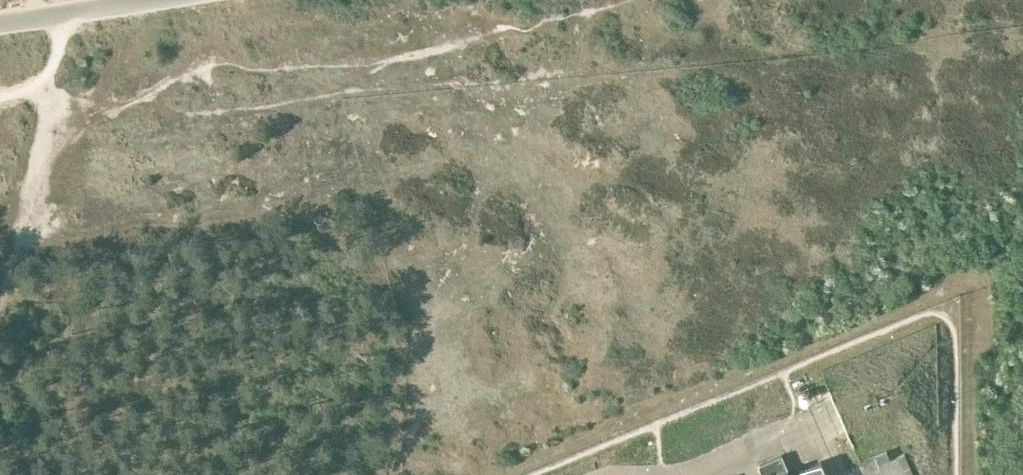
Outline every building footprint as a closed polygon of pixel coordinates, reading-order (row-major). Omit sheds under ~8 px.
[(788,469),(782,455),(758,464),(763,474),(790,474),(788,469)] [(820,460),(799,470),(801,474),(827,474),(820,460)]
